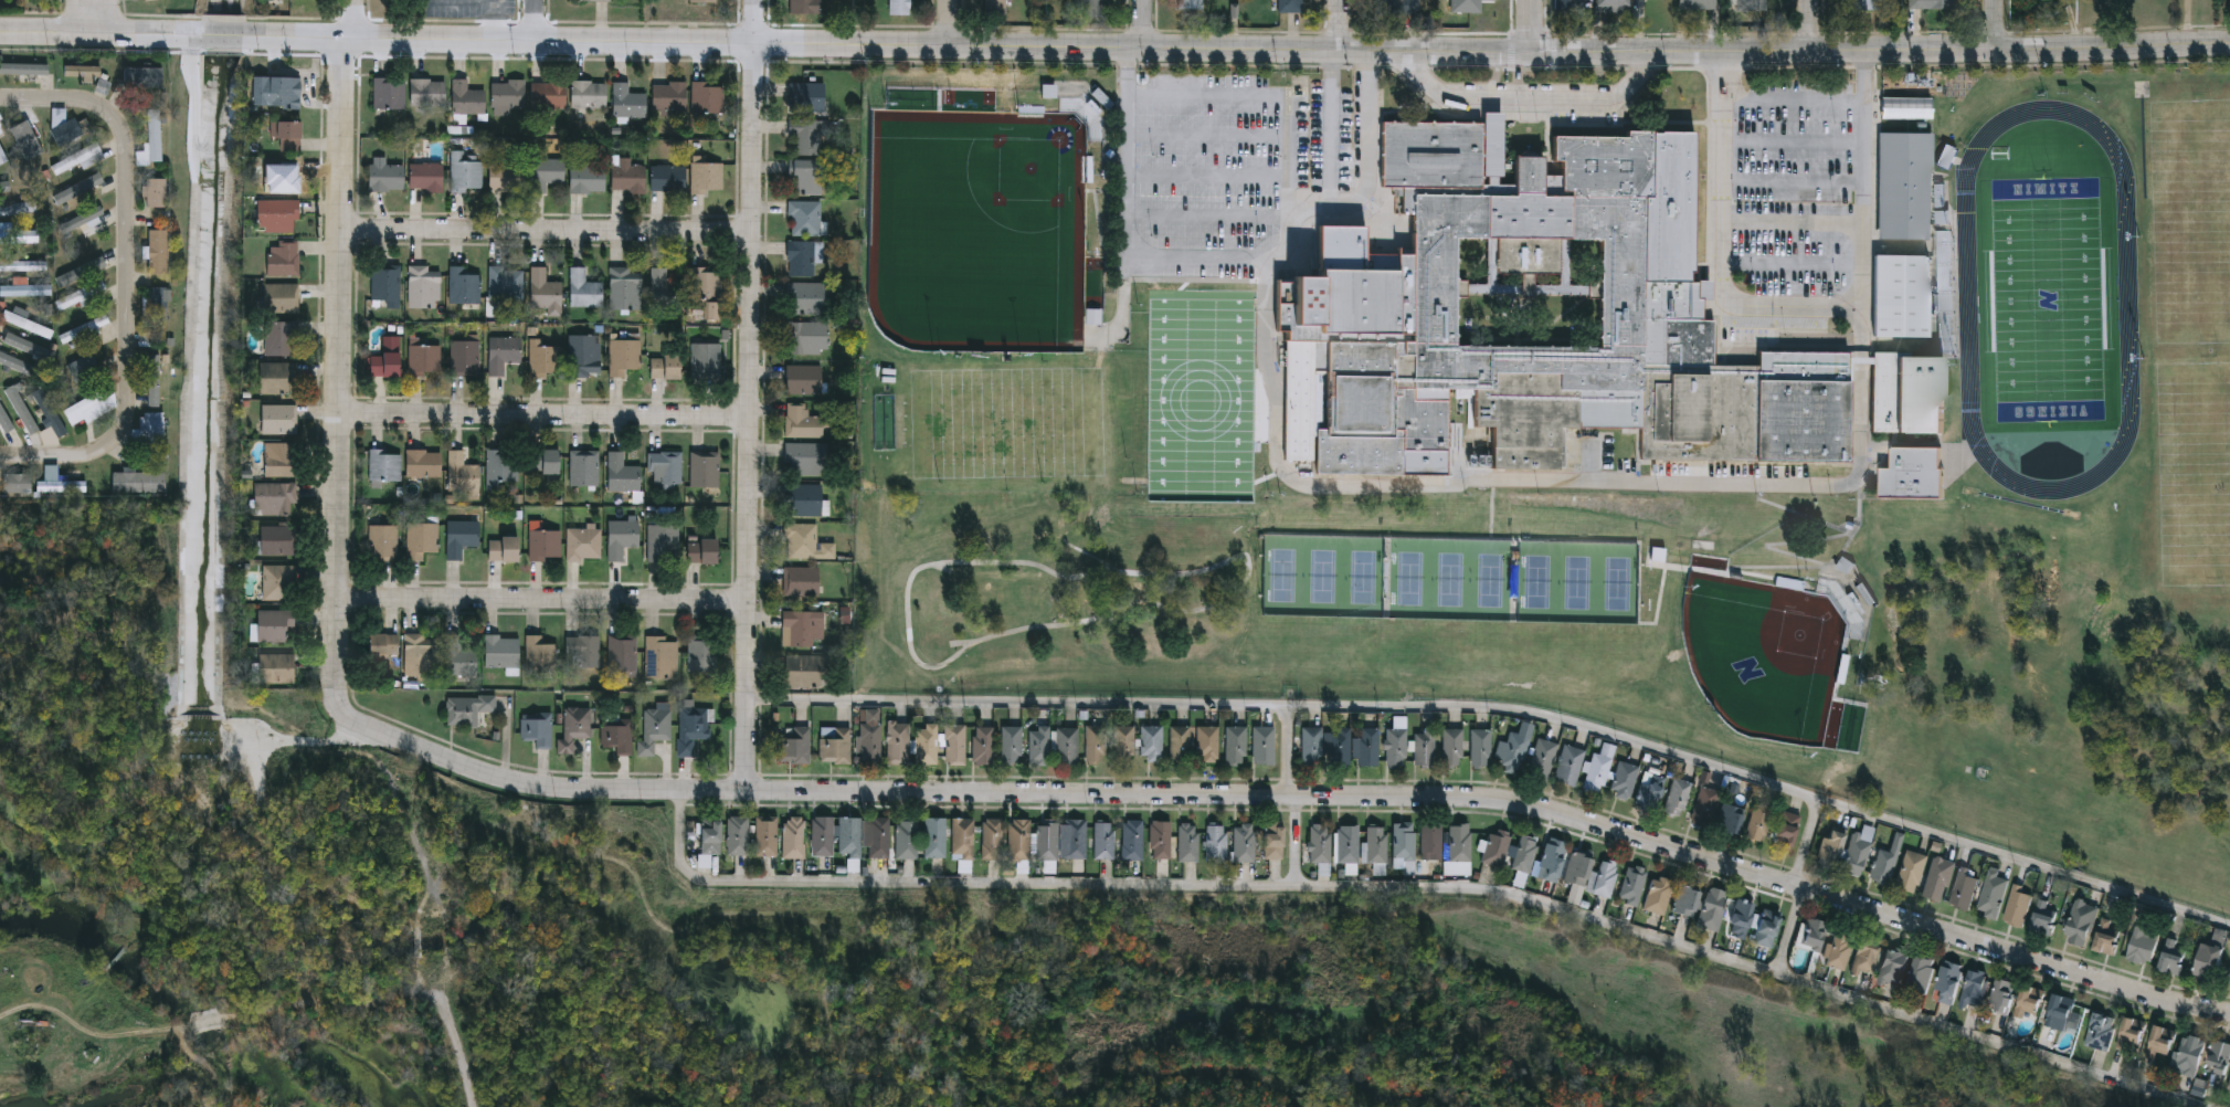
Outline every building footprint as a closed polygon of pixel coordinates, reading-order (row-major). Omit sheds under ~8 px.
[(789,14),(789,0),(820,0),(820,14),(789,14)] [(889,14),(889,0),(910,0),(910,14),(889,14)] [(985,17),(985,0),(1006,0),(1006,17),(985,17)] [(1084,17),(1084,0),(1105,0),(1105,17),(1084,17)] [(1180,9),(1180,0),(1204,0),(1204,9),(1180,9)] [(1277,13),(1277,0),(1303,0),(1303,13),(1277,13)] [(1554,14),(1554,0),(1584,0),(1584,14),(1554,14)] [(1594,12),(1594,0),(1627,0),(1627,12),(1594,12)] [(1678,8),(1678,0),(1704,0),(1703,9),(1678,8)] [(1731,11),(1731,0),(1764,0),(1764,12),(1731,11)] [(1846,10),(1846,0),(1878,0),(1878,10),(1846,10)] [(1909,9),(1909,0),(1955,0),(1955,9),(1909,9)] [(27,78),(0,78),(0,59),(27,59),(27,78)] [(98,77),(63,77),(63,65),(98,65),(98,77)] [(161,67),(160,87),(121,86),(121,66),(161,67)] [(297,76),(296,106),(254,105),(254,85),(266,86),(266,75),(297,76)] [(372,108),(372,77),(404,77),(404,108),(372,108)] [(409,106),(409,78),(444,78),(444,106),(409,106)] [(484,91),(484,113),(451,113),(451,78),(466,78),(466,91),(484,91)] [(524,81),(524,108),(489,108),(489,81),(524,81)] [(570,108),(570,81),(604,81),(604,108),(570,108)] [(563,108),(529,108),(529,82),(563,82),(563,108)] [(644,117),(611,117),(611,82),(626,82),(626,93),(644,93),(644,117)] [(684,82),(684,113),(651,113),(651,82),(684,82)] [(722,82),(722,113),(690,113),(690,82),(722,82)] [(823,82),(823,110),(788,110),(788,82),(823,82)] [(1115,106),(1099,90),(1093,98),(1108,113),(1115,106)] [(1882,96),(1932,96),(1932,118),(1882,117),(1882,96)] [(160,162),(145,162),(144,109),(159,109),(160,162)] [(1862,358),(1871,358),(1872,350),(1912,350),(1912,357),(1945,358),(1944,434),(1900,433),(1900,432),(1871,432),(1871,363),(1862,363),(1852,363),(1851,461),(1641,460),(1642,428),(1566,428),(1566,466),(1490,466),(1491,426),(1463,426),(1465,397),(1449,397),(1448,476),(1315,475),(1315,461),(1285,461),(1286,333),(1275,333),(1275,275),(1317,276),(1317,225),(1367,226),(1366,247),(1409,247),(1409,212),(1392,212),(1392,189),(1380,189),(1380,122),(1483,123),(1483,113),(1502,113),(1501,187),(1512,187),(1512,156),(1545,156),(1545,175),(1553,176),(1553,136),(1625,136),(1625,130),(1694,131),(1693,280),(1710,281),(1710,301),(1701,299),(1701,318),(1711,318),(1711,367),(1756,368),(1757,351),(1852,352),(1852,358),(1862,358)] [(47,130),(71,117),(82,134),(57,147),(47,130)] [(8,128),(24,119),(41,151),(24,160),(8,128)] [(820,155),(795,155),(795,136),(788,136),(788,119),(827,120),(826,134),(820,133),(820,155)] [(299,122),(299,150),(265,150),(265,122),(299,122)] [(1879,129),(1933,130),(1932,238),(1878,238),(1879,129)] [(102,156),(83,166),(81,162),(54,176),(49,166),(94,143),(102,156)] [(1938,165),(1950,170),(1958,150),(1946,146),(1938,165)] [(483,190),(451,190),(451,151),(463,151),(463,160),(483,161),(483,190)] [(563,159),(563,182),(547,182),(547,192),(529,192),(529,159),(563,159)] [(631,160),(631,165),(644,166),(643,192),(611,191),(611,160),(631,160)] [(795,194),(795,177),(788,177),(788,160),(823,160),(823,194),(795,194)] [(300,162),(300,192),(264,192),(264,162),(300,162)] [(409,190),(409,162),(442,162),(442,190),(409,190)] [(690,192),(690,162),(722,162),(722,192),(690,192)] [(369,190),(369,165),(403,165),(403,190),(369,190)] [(489,190),(489,165),(520,165),(520,190),(489,190)] [(604,165),(604,192),(569,192),(569,165),(604,165)] [(684,192),(651,192),(651,165),(684,165),(684,192)] [(47,197),(94,173),(98,183),(53,207),(47,197)] [(145,178),(163,178),(163,207),(145,207),(145,178)] [(33,213),(0,215),(0,196),(6,196),(7,202),(33,201),(33,213)] [(258,199),(298,199),(298,232),(258,232),(258,199)] [(789,201),(820,201),(820,235),(789,235),(789,201)] [(83,225),(60,232),(57,220),(99,209),(101,215),(97,217),(101,231),(86,234),(83,225)] [(147,271),(147,229),(166,229),(166,271),(147,271)] [(34,242),(0,242),(0,230),(34,230),(34,242)] [(817,275),(786,275),(786,241),(816,240),(817,275)] [(267,275),(268,242),(299,243),(299,275),(267,275)] [(57,266),(95,246),(101,256),(63,276),(57,266)] [(1873,253),(1931,253),(1930,336),(1872,336),(1873,253)] [(43,270),(0,270),(0,260),(43,260),(43,270)] [(401,299),(371,299),(371,264),(401,264),(401,299)] [(441,307),(409,307),(409,264),(430,265),(430,275),(441,275),(441,307)] [(465,265),(465,273),(480,273),(480,303),(450,303),(450,265),(465,265)] [(489,298),(489,266),(522,266),(522,298),(489,298)] [(543,306),(529,306),(529,266),(545,266),(545,282),(560,282),(560,314),(543,314),(543,306)] [(601,306),(569,306),(569,266),(584,266),(584,281),(601,281),(601,306)] [(641,266),(641,308),(607,308),(607,266),(641,266)] [(680,276),(680,307),(651,307),(651,266),(666,266),(666,276),(680,276)] [(720,267),(720,317),(689,317),(689,267),(720,267)] [(105,291),(57,309),(53,299),(101,280),(105,291)] [(786,299),(786,282),(823,282),(823,314),(793,314),(793,299),(786,299)] [(299,283),(299,312),(264,312),(264,283),(299,283)] [(51,295),(0,295),(0,284),(51,284),(51,295)] [(168,320),(145,320),(145,286),(168,286),(168,320)] [(1196,286),(1176,286),(1176,309),(1196,309),(1196,286)] [(1225,310),(1225,287),(1205,287),(1205,310),(1225,310)] [(1256,288),(1235,288),(1235,310),(1256,310),(1256,288)] [(50,338),(0,319),(0,309),(53,329),(50,338)] [(57,336),(103,312),(108,324),(85,336),(84,333),(62,345),(57,336)] [(1088,326),(1101,326),(1101,312),(1088,312),(1088,326)] [(265,320),(297,320),(297,356),(265,356),(265,320)] [(828,321),(828,354),(790,354),(790,321),(828,321)] [(569,335),(600,335),(600,363),(591,363),(591,377),(569,377),(569,335)] [(401,336),(401,376),(370,376),(370,355),(383,355),(383,336),(401,336)] [(522,337),(522,362),(505,362),(505,376),(489,376),(489,337),(522,337)] [(25,351),(19,361),(0,348),(7,338),(25,351)] [(609,377),(609,338),(640,338),(640,377),(609,377)] [(453,376),(453,340),(480,340),(480,376),(453,376)] [(693,342),(722,342),(722,381),(693,381),(693,342)] [(442,345),(442,375),(411,375),(411,345),(442,345)] [(530,346),(560,346),(560,375),(530,375),(530,346)] [(162,393),(142,392),(142,347),(162,347),(162,393)] [(659,354),(679,354),(679,379),(659,379),(659,354)] [(71,381),(66,361),(93,355),(97,375),(71,381)] [(258,394),(258,362),(298,362),(298,379),(289,379),(289,394),(258,394)] [(785,393),(785,365),(821,365),(821,393),(785,393)] [(62,410),(104,386),(115,405),(73,430),(62,410)] [(66,432),(57,437),(29,393),(39,388),(66,432)] [(14,434),(0,409),(0,391),(1,390),(24,429),(14,434)] [(807,415),(828,415),(828,426),(823,426),(823,437),(785,437),(785,404),(807,404),(807,415)] [(262,433),(262,405),(297,405),(297,433),(262,433)] [(161,442),(131,442),(131,430),(141,430),(141,412),(161,412),(161,442)] [(296,443),(296,477),(265,477),(265,443),(296,443)] [(785,475),(785,443),(824,443),(824,475),(785,475)] [(1942,496),(1877,496),(1877,465),(1888,465),(1888,444),(1940,444),(1940,466),(1942,466),(1942,496)] [(369,481),(369,449),(401,449),(401,481),(369,481)] [(518,487),(486,487),(486,449),(518,449),(518,487)] [(558,449),(558,474),(529,474),(529,449),(558,449)] [(478,493),(447,493),(447,450),(464,450),(464,464),(478,464),(478,493)] [(569,485),(569,450),(599,450),(599,485),(569,485)] [(405,477),(405,451),(441,451),(441,477),(405,477)] [(607,489),(607,451),(623,451),(623,465),(640,465),(640,489),(607,489)] [(681,451),(681,485),(649,485),(649,451),(681,451)] [(718,451),(718,487),(690,487),(690,451),(718,451)] [(96,494),(56,494),(56,472),(96,472),(96,494)] [(110,492),(110,472),(162,472),(162,492),(110,492)] [(1,494),(1,473),(31,473),(31,494),(1,494)] [(253,483),(296,483),(296,514),(253,514),(253,483)] [(786,516),(786,484),(821,484),(821,516),(786,516)] [(446,559),(446,520),(477,520),(477,546),(463,546),(463,559),(446,559)] [(638,547),(623,547),(623,561),(607,561),(607,520),(638,520),(638,547)] [(405,523),(438,523),(438,552),(423,552),(423,559),(405,559),(405,523)] [(784,523),(817,523),(817,544),(835,544),(835,559),(784,559),(784,523)] [(296,525),(296,555),(260,555),(260,525),(296,525)] [(369,525),(397,525),(397,560),(369,560),(369,525)] [(677,525),(677,561),(647,561),(647,525),(677,525)] [(601,559),(567,559),(567,529),(601,529),(601,559)] [(560,530),(560,559),(529,559),(529,530),(560,530)] [(517,561),(488,561),(488,537),(517,537),(517,561)] [(687,562),(687,538),(716,538),(716,562),(687,562)] [(262,566),(296,566),(296,600),(262,600),(262,566)] [(818,595),(783,595),(783,568),(818,568),(818,595)] [(296,626),(285,626),(285,642),(256,642),(256,610),(296,610),(296,626)] [(790,629),(782,629),(782,611),(814,611),(814,646),(790,646),(790,629)] [(366,633),(397,633),(397,656),(366,656),(366,633)] [(436,639),(437,676),(404,677),(404,634),(425,633),(425,639),(436,639)] [(477,676),(445,676),(445,635),(465,635),(465,646),(477,646),(477,676)] [(517,667),(484,667),(484,635),(517,635),(517,667)] [(557,672),(526,672),(526,635),(543,635),(543,643),(557,643),(557,672)] [(599,667),(566,667),(566,635),(599,635),(599,667)] [(635,672),(607,672),(607,635),(635,635),(635,672)] [(677,678),(645,678),(645,635),(666,635),(666,642),(677,642),(677,678)] [(716,672),(688,672),(688,635),(716,635),(716,672)] [(258,683),(258,654),(293,654),(293,683),(258,683)] [(829,656),(829,687),(783,687),(783,656),(829,656)] [(478,727),(446,726),(447,696),(496,697),(495,711),(478,711),(478,727)] [(678,756),(680,700),(697,700),(696,707),(708,707),(707,739),(693,738),(693,756),(678,756)] [(590,708),(589,738),(574,738),(573,755),(560,753),(561,708),(590,708)] [(669,709),(669,740),(654,740),(654,756),(637,756),(637,739),(643,739),(643,709),(669,709)] [(858,724),(866,724),(866,710),(879,710),(879,766),(858,766),(858,724)] [(551,749),(535,749),(535,738),(521,738),(521,713),(551,713),(551,749)] [(601,746),(601,720),(631,720),(631,755),(614,755),(614,746),(601,746)] [(887,724),(908,724),(908,765),(887,765),(887,724)] [(915,726),(936,726),(936,763),(915,763),(915,726)] [(963,765),(944,765),(944,726),(963,726),(963,765)] [(1021,726),(1021,765),(1001,765),(1001,726),(1021,726)] [(1029,726),(1048,726),(1048,763),(1029,763),(1029,726)] [(1085,763),(1085,726),(1105,726),(1105,763),(1085,763)] [(1132,726),(1132,761),(1113,761),(1113,726),(1132,726)] [(1162,726),(1162,761),(1141,761),(1141,726),(1162,726)] [(1190,726),(1190,763),(1169,763),(1169,726),(1190,726)] [(1226,727),(1245,727),(1245,766),(1226,766),(1226,727)] [(1275,766),(1253,766),(1253,727),(1275,727),(1275,766)] [(778,763),(778,728),(808,728),(808,763),(778,763)] [(848,761),(820,761),(820,728),(848,728),(848,761)] [(992,728),(992,766),(972,766),(972,728),(992,728)] [(1077,766),(1056,766),(1056,728),(1077,728),(1077,766)] [(1217,762),(1196,761),(1196,728),(1217,728),(1217,762)] [(1321,728),(1321,766),(1302,766),(1302,728),(1321,728)] [(1377,728),(1377,766),(1357,766),(1357,728),(1377,728)] [(1386,767),(1386,728),(1405,728),(1405,767),(1386,767)] [(1462,728),(1462,767),(1441,767),(1441,728),(1462,728)] [(1470,729),(1490,729),(1490,766),(1470,766),(1470,729)] [(1329,730),(1350,730),(1350,767),(1329,767),(1329,730)] [(1414,730),(1434,730),(1434,766),(1414,766),(1414,730)] [(1501,763),(1510,732),(1530,738),(1520,769),(1501,763)] [(1558,744),(1545,780),(1525,772),(1539,737),(1558,744)] [(1554,781),(1565,745),(1585,750),(1574,787),(1554,781)] [(1600,792),(1582,787),(1593,752),(1611,759),(1600,792)] [(1609,794),(1619,761),(1639,767),(1629,800),(1609,794)] [(1664,779),(1655,808),(1636,800),(1646,772),(1664,779)] [(1693,783),(1681,816),(1663,810),(1674,777),(1693,783)] [(1720,792),(1708,826),(1689,820),(1701,786),(1720,792)] [(1743,839),(1755,802),(1773,809),(1762,844),(1743,839)] [(1715,830),(1723,803),(1743,809),(1735,836),(1715,830)] [(1799,815),(1790,851),(1772,846),(1780,811),(1799,815)] [(748,855),(727,855),(727,815),(748,815),(748,855)] [(775,816),(775,856),(754,856),(754,816),(775,816)] [(804,857),(783,857),(783,816),(804,816),(804,857)] [(811,855),(811,816),(832,816),(832,855),(811,855)] [(838,818),(860,818),(860,856),(838,856),(838,818)] [(888,818),(888,858),(867,858),(867,818),(888,818)] [(944,818),(944,857),(923,857),(923,818),(944,818)] [(951,818),(972,818),(972,860),(951,860),(951,818)] [(982,860),(982,819),(1001,819),(1001,860),(982,860)] [(1008,861),(1008,819),(1028,819),(1028,861),(1008,861)] [(699,854),(699,820),(719,820),(719,854),(699,854)] [(917,858),(896,858),(896,820),(917,820),(917,858)] [(1035,860),(1035,820),(1056,820),(1056,860),(1035,860)] [(1085,820),(1085,858),(1060,858),(1060,820),(1085,820)] [(1142,820),(1142,861),(1122,861),(1122,820),(1142,820)] [(1170,858),(1150,858),(1150,822),(1170,822),(1170,858)] [(1393,822),(1414,822),(1414,861),(1393,861),(1393,822)] [(1113,858),(1093,858),(1093,823),(1113,823),(1113,858)] [(1196,861),(1177,861),(1177,823),(1196,823),(1196,861)] [(1282,823),(1282,858),(1262,858),(1262,823),(1282,823)] [(1309,863),(1309,824),(1329,824),(1329,863),(1309,863)] [(1441,824),(1441,860),(1420,860),(1420,824),(1441,824)] [(1449,861),(1449,824),(1470,824),(1470,861),(1449,861)] [(1206,825),(1226,825),(1226,862),(1206,862),(1206,825)] [(1254,825),(1254,862),(1233,862),(1233,825),(1254,825)] [(1357,863),(1336,863),(1336,825),(1357,825),(1357,863)] [(1386,826),(1386,863),(1366,863),(1366,826),(1386,826)] [(1482,861),(1491,827),(1510,833),(1502,866),(1482,861)] [(1816,861),(1826,827),(1845,834),(1833,866),(1816,861)] [(1510,868),(1518,834),(1536,839),(1529,873),(1510,868)] [(1870,839),(1862,876),(1841,872),(1850,834),(1870,839)] [(1555,882),(1536,876),(1546,837),(1566,842),(1555,882)] [(1889,852),(1893,839),(1902,841),(1888,885),(1869,878),(1878,848),(1889,852)] [(1915,893),(1894,887),(1905,850),(1926,855),(1915,893)] [(1582,888),(1562,882),(1572,851),(1592,857),(1582,888)] [(1920,896),(1933,856),(1954,863),(1942,903),(1920,896)] [(1597,873),(1602,858),(1619,863),(1610,897),(1586,890),(1592,872),(1597,873)] [(1647,868),(1637,906),(1618,900),(1628,864),(1647,868)] [(1979,873),(1966,909),(1947,903),(1959,866),(1979,873)] [(1997,917),(1977,913),(1988,867),(1998,869),(1997,876),(2007,878),(1997,917)] [(1662,915),(1642,908),(1653,875),(1673,881),(1662,915)] [(2023,886),(2021,890),(2031,894),(2022,926),(2001,920),(2012,883),(2023,886)] [(1699,890),(1692,917),(1671,910),(1679,884),(1699,890)] [(1697,927),(1708,886),(1729,890),(1718,932),(1697,927)] [(1754,904),(1744,938),(1725,932),(1736,898),(1754,904)] [(2049,935),(2029,930),(2037,898),(2057,904),(2049,935)] [(2086,947),(2063,940),(2074,898),(2097,905),(2086,947)] [(1771,948),(1751,942),(1762,908),(1780,914),(1771,948)] [(1826,922),(1818,948),(1798,942),(1807,916),(1826,922)] [(2113,920),(2109,932),(2117,936),(2110,955),(2091,948),(2103,917),(2113,920)] [(2145,928),(2144,935),(2158,939),(2149,964),(2125,957),(2136,925),(2145,928)] [(1852,936),(1843,969),(1822,963),(1831,930),(1852,936)] [(1851,969),(1861,934),(1881,939),(1872,974),(1851,969)] [(2166,939),(2186,946),(2177,974),(2158,968),(2166,939)] [(2213,980),(2192,974),(2201,941),(2222,947),(2213,980)] [(1906,951),(1899,985),(1878,980),(1886,947),(1906,951)] [(1904,988),(1915,953),(1935,959),(1924,994),(1904,988)] [(1963,966),(1949,1004),(1937,1000),(1940,991),(1933,989),(1944,958),(1963,966)] [(1978,1008),(1958,1002),(1969,968),(1988,974),(1978,1008)] [(2007,1011),(1995,1008),(1996,1003),(1989,1001),(1996,977),(2012,981),(2009,994),(2011,995),(2007,1011)] [(2022,1016),(2014,1014),(2022,983),(2041,989),(2035,1013),(2025,1010),(2022,1016)] [(2042,1024),(2052,992),(2072,999),(2062,1031),(2042,1024)] [(2084,1044),(2093,1011),(2116,1018),(2107,1051),(2084,1044)] [(2135,1052),(2115,1045),(2124,1015),(2145,1022),(2135,1052)] [(2165,1056),(2146,1050),(2155,1024),(2174,1031),(2165,1056)] [(2194,1076),(2174,1068),(2186,1033),(2206,1040),(2194,1076)] [(2215,1039),(2229,1044),(2229,1055),(2223,1076),(2203,1069),(2215,1039)]
